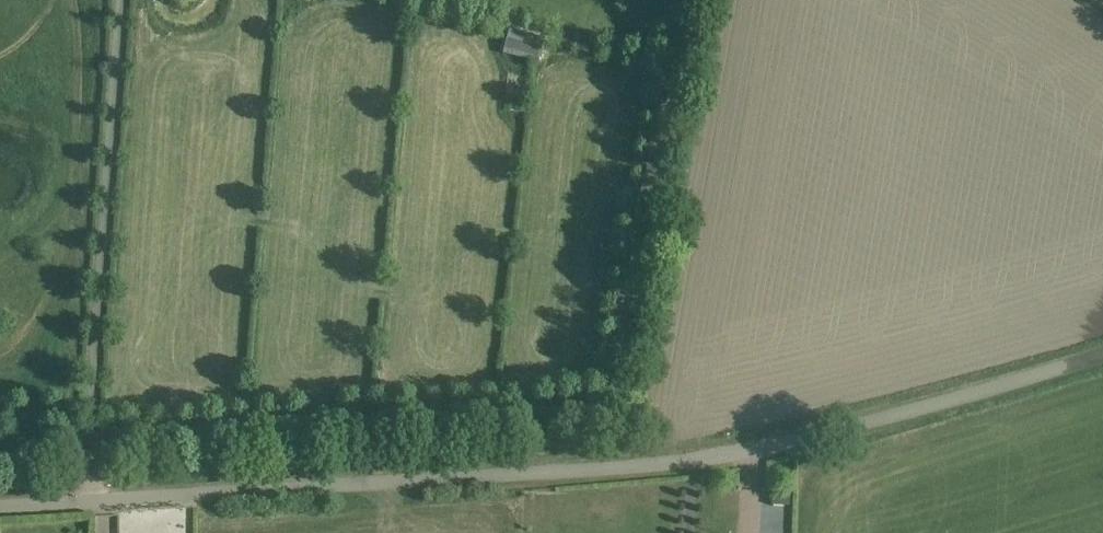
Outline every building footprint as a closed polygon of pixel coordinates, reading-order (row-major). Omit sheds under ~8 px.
[(503,54),(537,62),(540,49),(506,41),(503,54)]
